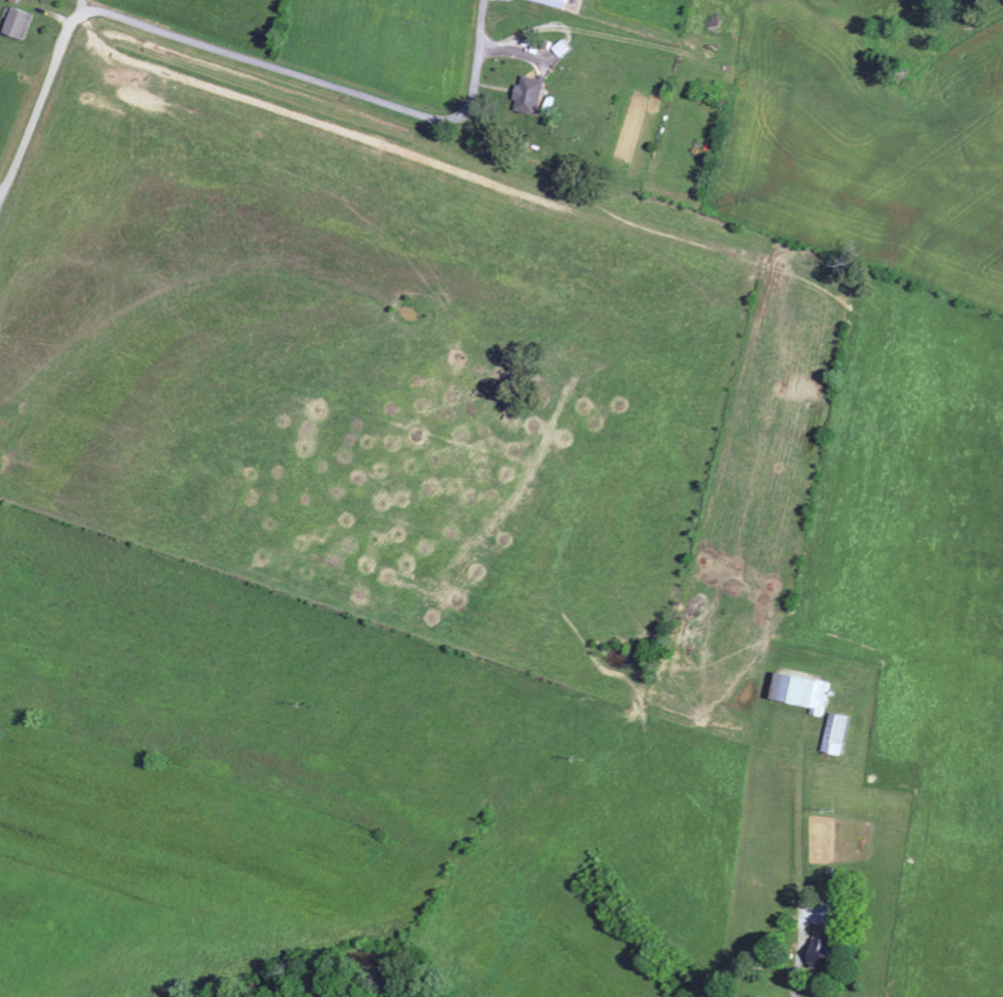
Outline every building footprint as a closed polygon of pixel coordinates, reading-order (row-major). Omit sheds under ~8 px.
[(569,10),(572,0),(529,0),(569,10)] [(39,13),(19,6),(9,32),(29,39),(39,13)] [(551,81),(529,75),(526,85),(524,84),(518,110),(542,116),(551,81)] [(834,680),(784,670),(779,697),(816,704),(815,713),(827,715),(834,680)] [(847,754),(855,715),(836,711),(827,750),(847,754)] [(813,961),(833,964),(839,925),(820,922),(813,961)]
